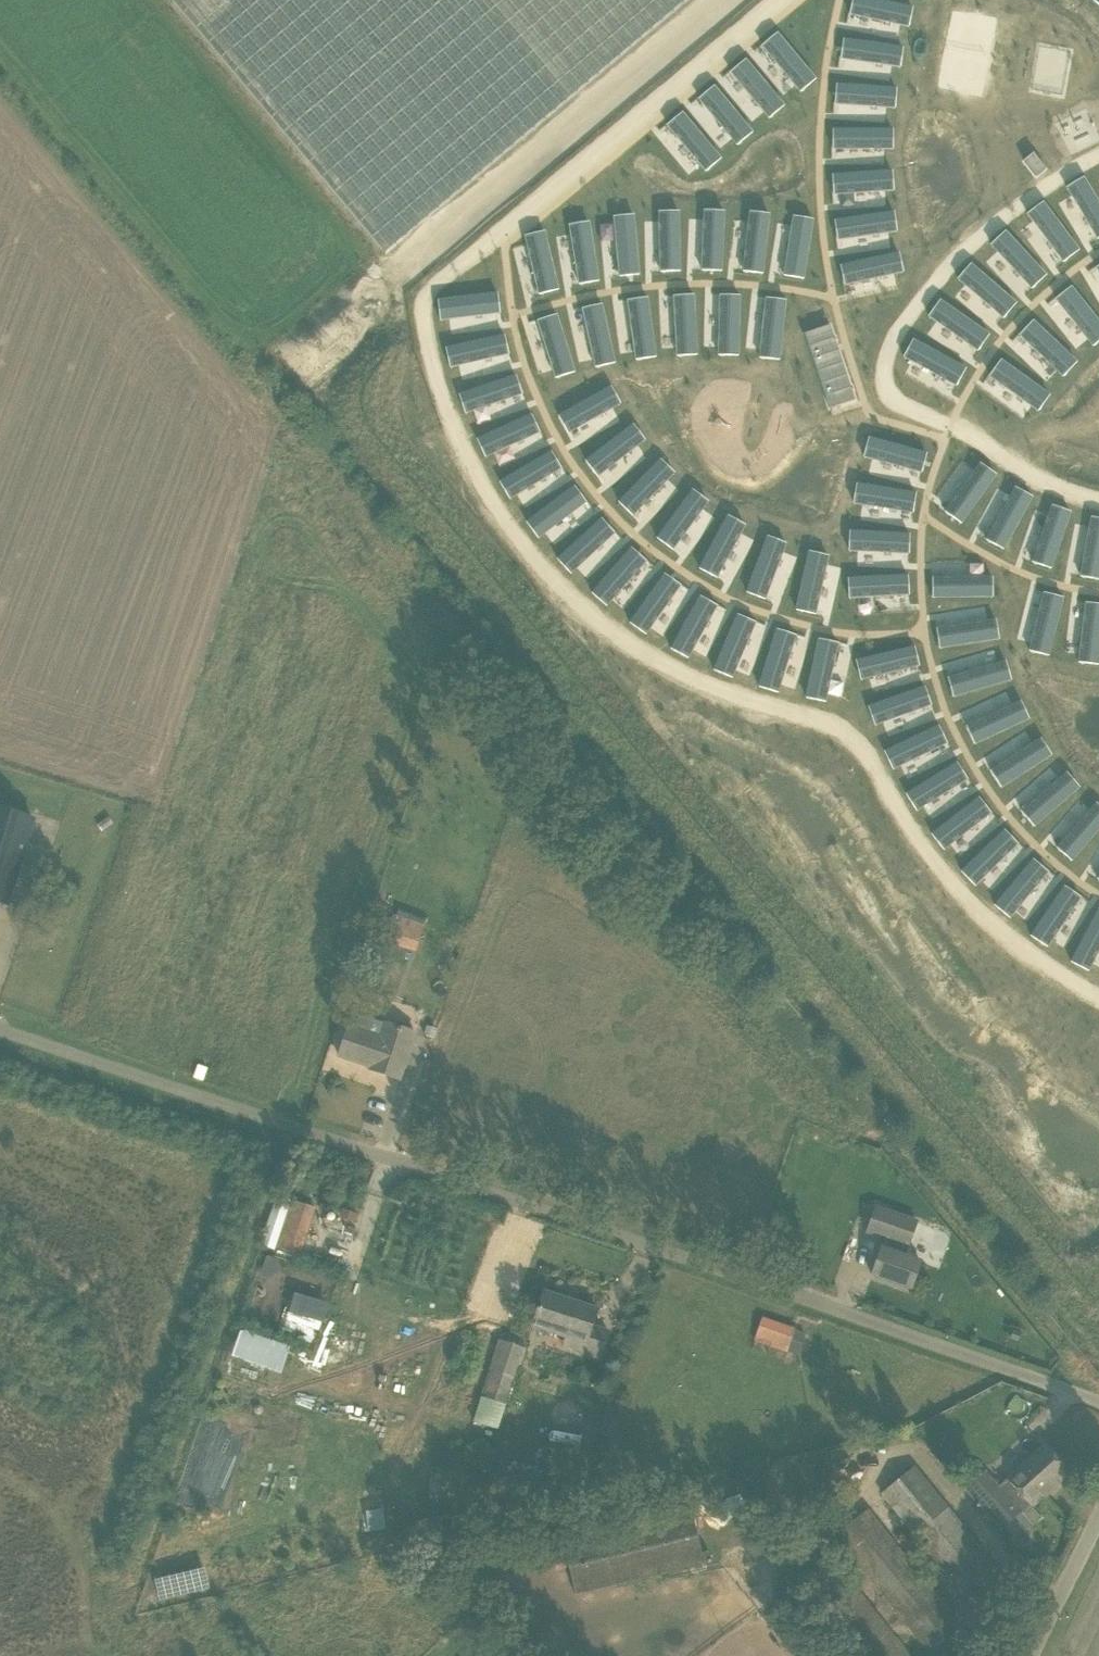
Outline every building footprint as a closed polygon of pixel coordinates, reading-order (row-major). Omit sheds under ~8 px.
[(384,254),(686,0),(172,0),(384,254)] [(836,33),(909,45),(919,5),(898,0),(844,0),(836,33)] [(1098,12),(1098,0),(1083,0),(1098,12)] [(779,23),(745,51),(792,106),(821,81),(822,73),(779,23)] [(836,33),(828,79),(903,86),(909,45),(836,33)] [(744,52),(714,77),(759,131),(792,106),(745,51),(744,52)] [(712,79),(683,103),(730,160),(759,131),(714,77),(712,79)] [(828,79),(824,125),(900,125),(903,86),(828,79)] [(681,105),(648,132),(689,179),(709,177),(730,160),(683,103),(681,105)] [(824,125),(823,172),(900,166),(900,125),(824,125)] [(1024,161),(1037,177),(1046,169),(1033,153),(1024,161)] [(1089,167),(1098,188),(1098,162),(1089,167)] [(900,166),(823,172),(825,215),(903,207),(900,166)] [(1046,193),(1087,257),(1095,251),(1098,249),(1098,188),(1089,167),(1088,168),(1067,179),(1048,191),(1046,193)] [(1011,218),(1008,221),(1055,280),(1063,274),(1079,262),(1087,257),(1046,193),(1029,204),(1011,218)] [(639,206),(592,213),(603,289),(643,283),(639,206)] [(685,206),(639,206),(643,283),(684,280),(685,206)] [(685,206),(684,280),(725,279),(733,206),(685,206)] [(733,206),(725,279),(765,284),(775,211),(733,206)] [(903,207),(825,215),(831,261),(911,246),(903,207)] [(775,211),(765,284),(827,292),(819,216),(778,211),(775,211)] [(592,213),(550,221),(563,298),(603,289),(592,213)] [(550,221),(509,245),(516,312),(563,298),(550,221)] [(976,249),(972,254),(1026,308),(1033,300),(1048,287),(1055,280),(1008,221),(993,233),(976,249)] [(434,305),(433,314),(438,341),(513,330),(504,244),(444,293),(434,305)] [(911,246),(831,261),(834,285),(840,310),(912,295),(916,271),(911,246)] [(945,283),(939,291),(999,338),(1006,329),(1019,315),(1026,308),(972,254),(961,266),(945,283)] [(1074,274),(1098,312),(1098,257),(1092,261),(1074,274)] [(1033,309),(1087,363),(1098,352),(1098,312),(1074,274),(1070,277),(1050,294),(1033,309)] [(655,289),(653,289),(660,366),(663,365),(702,364),(703,287),(700,287),(655,289)] [(703,287),(702,364),(742,367),(746,288),(703,287)] [(746,288),(742,367),(792,373),(799,295),(746,288)] [(653,289),(606,295),(620,370),(622,370),(660,366),(653,289)] [(918,320),(911,331),(976,372),(982,361),(994,345),(999,338),(939,291),(931,301),(918,320)] [(606,295),(560,306),(580,378),(620,370),(606,295)] [(560,306),(518,320),(539,392),(580,378),(560,306)] [(1012,332),(998,351),(1060,395),(1070,381),(1085,365),(1087,363),(1033,309),(1030,312),(1012,332)] [(861,414),(831,325),(806,334),(836,423),(861,414)] [(513,330),(438,341),(438,344),(450,390),(524,371),(513,330)] [(895,360),(892,373),(897,391),(908,401),(952,414),(962,395),(972,378),(976,372),(911,331),(906,340),(895,360)] [(981,375),(968,398),(1035,434),(1045,416),(1057,398),(1060,395),(998,351),(996,353),(981,375)] [(580,378),(539,392),(573,457),(638,415),(620,370),(580,378)] [(524,371),(450,390),(467,434),(539,409),(524,371)] [(539,409),(467,434),(491,481),(557,445),(539,409)] [(638,415),(573,457),(605,499),(660,450),(638,415)] [(874,420),(855,476),(926,492),(940,440),(874,420)] [(936,481),(930,510),(941,520),(953,529),(964,536),(1004,472),(1001,470),(991,462),(982,455),(973,447),(956,436),(951,434),(946,447),(936,481)] [(557,445),(491,481),(517,522),(518,522),(581,481),(557,445)] [(660,450),(605,499),(643,538),(688,483),(660,450)] [(1004,472),(964,536),(965,538),(978,546),(991,553),(1004,560),(1009,562),(1041,493),(1032,488),(1021,483),(1011,476),(1004,472)] [(855,476),(848,523),(920,532),(926,492),(855,476)] [(581,481),(518,522),(547,559),(607,512),(581,481)] [(688,483),(643,538),(666,555),(686,570),(724,510),(688,483)] [(1041,493),(1009,562),(1018,566),(1032,572),(1046,577),(1057,580),(1076,506),(1065,503),(1053,498),(1042,494),(1041,493)] [(1057,580),(1061,581),(1075,585),(1090,588),(1098,589),(1098,512),(1088,509),(1076,506),(1057,580)] [(724,510),(686,570),(735,597),(764,532),(724,510)] [(607,512),(547,559),(582,594),(636,540),(607,512)] [(925,545),(924,573),(925,600),(926,608),(1001,601),(1000,585),(1000,565),(963,546),(928,518),(925,545)] [(845,549),(843,571),(918,574),(920,532),(848,523),(845,549)] [(764,532),(735,597),(780,615),(787,617),(803,545),(764,532)] [(636,540),(582,594),(619,624),(667,565),(636,540)] [(803,545),(787,617),(817,624),(838,628),(843,571),(845,549),(803,545)] [(667,565),(619,624),(661,652),(662,652),(701,587),(667,565)] [(843,571),(838,628),(859,631),(920,632),(918,574),(843,571)] [(1029,577),(1011,652),(1011,653),(1054,666),(1069,590),(1049,584),(1029,577)] [(701,587),(662,652),(706,675),(707,675),(737,605),(701,587)] [(1054,666),(1098,671),(1098,595),(1088,594),(1069,590),(1054,666)] [(1001,601),(926,608),(928,628),(933,655),(934,657),(1008,641),(1005,625),(1002,605),(1001,601)] [(737,605),(707,675),(750,692),(777,620),(738,606),(737,605)] [(777,620),(750,692),(751,692),(796,704),(797,704),(816,631),(777,620)] [(816,631),(797,704),(823,709),(841,718),(844,704),(859,637),(816,631)] [(859,637),(844,704),(933,680),(923,639),(888,639),(859,637)] [(1008,641),(934,657),(940,682),(949,708),(1020,680),(1014,665),(1011,653),(1011,652),(1009,645),(1008,641)] [(844,704),(841,718),(854,727),(858,730),(869,741),(874,748),(946,719),(934,684),(933,680),(844,704)] [(1020,680),(949,708),(960,733),(971,755),(1038,719),(1029,702),(1021,684),(1020,680)] [(946,719),(874,748),(879,755),(894,785),(898,793),(964,755),(946,720),(946,719)] [(1038,719),(971,755),(973,758),(987,781),(1000,799),(1060,753),(1049,737),(1039,720),(1038,719)] [(1060,753),(1000,799),(1003,804),(1021,825),(1034,838),(1087,784),(1074,770),(1061,754),(1060,753)] [(964,755),(898,793),(910,815),(923,834),(985,790),(966,759),(964,755)] [(1034,838),(1040,845),(1061,863),(1073,872),(1098,839),(1098,795),(1087,784),(1034,838)] [(985,790),(923,834),(929,842),(950,869),(951,870),(1009,821),(985,790)] [(7,904),(31,818),(0,809),(0,902),(7,904)] [(97,825),(102,832),(114,824),(109,817),(97,825)] [(1009,821),(951,870),(972,894),(987,907),(1038,852),(1010,822),(1009,821)] [(1073,872),(1083,880),(1098,890),(1098,839),(1073,872)] [(1038,852),(987,907),(997,917),(1023,938),(1068,877),(1066,876),(1038,852)] [(1023,938),(1050,957),(1063,965),(1098,904),(1098,898),(1068,877),(1023,938)] [(1063,965),(1079,974),(1098,984),(1098,904),(1063,965)] [(387,944),(416,952),(424,924),(396,915),(387,944)] [(350,1025),(339,1057),(371,1068),(370,1070),(400,1080),(416,1031),(384,1020),(383,1023),(354,1013),(350,1025)] [(274,1250),(291,1200),(280,1196),(277,1195),(260,1245),(274,1250)] [(314,1207),(291,1200),(274,1250),(297,1257),(314,1207)] [(877,1208),(868,1233),(885,1239),(872,1276),(911,1289),(921,1262),(903,1256),(906,1246),(908,1247),(917,1222),(877,1208)] [(734,1250),(749,1255),(752,1244),(737,1239),(734,1250)] [(286,1324),(322,1335),(332,1302),(296,1291),(286,1324)] [(560,1349),(598,1361),(608,1331),(592,1326),(597,1310),(544,1292),(532,1328),(564,1339),(560,1349)] [(787,1353),(788,1352),(797,1356),(804,1334),(795,1331),(795,1330),(762,1319),(754,1342),(787,1353)] [(507,1407),(525,1348),(500,1341),(475,1422),(497,1429),(505,1406),(507,1407)] [(1070,1474),(1043,1445),(1006,1479),(998,1487),(985,1472),(966,1490),(1001,1529),(1029,1504),(1032,1508),(1070,1474)] [(978,1613),(1010,1588),(1011,1588),(916,1469),(884,1494),(978,1613)] [(575,1594),(711,1561),(709,1551),(702,1553),(691,1509),(562,1541),(575,1594)] [(961,1627),(869,1511),(837,1537),(929,1652),(961,1627)] [(829,1553),(796,1579),(858,1655),(910,1655),(829,1553)]
